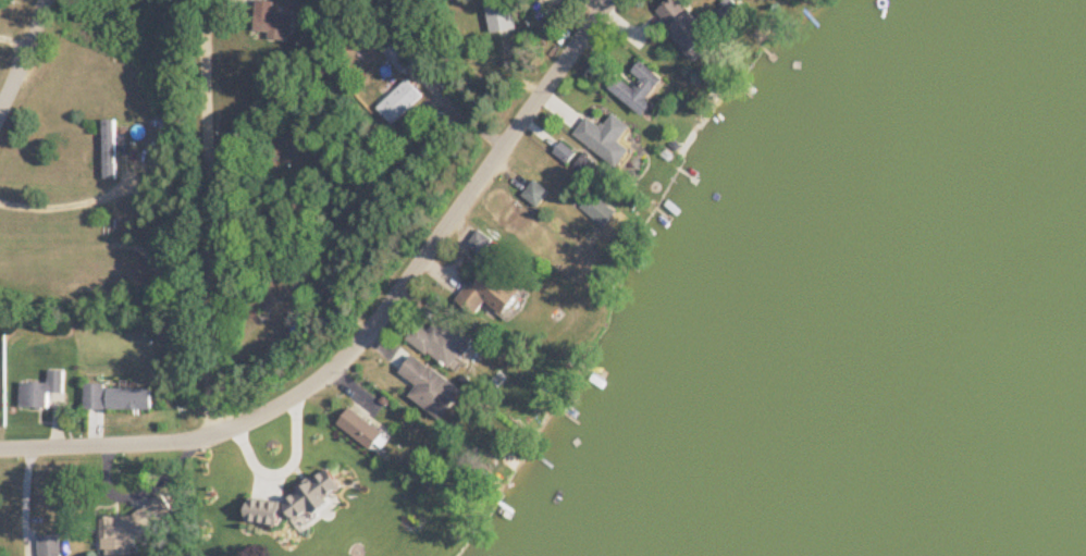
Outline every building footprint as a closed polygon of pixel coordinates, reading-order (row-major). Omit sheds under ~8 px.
[(268,32),(268,38),(293,39),(294,15),(275,14),(275,1),(262,0),(258,0),(256,32),(268,32)] [(516,29),(514,0),(497,0),(489,1),(491,31),(516,29)] [(696,61),(718,42),(683,0),(671,0),(656,13),(696,61)] [(422,58),(402,35),(384,50),(404,73),(422,58)] [(610,89),(646,116),(655,104),(650,100),(665,79),(641,61),(632,73),(641,80),(635,88),(620,76),(610,89)] [(394,123),(423,94),(407,79),(379,107),(394,123)] [(619,164),(630,148),(620,141),(631,126),(613,114),(604,128),(587,117),(575,135),(619,164)] [(117,119),(104,119),(104,178),(117,178),(117,119)] [(551,191),(535,179),(524,195),(540,206),(551,191)] [(580,206),(604,226),(616,212),(593,192),(580,206)] [(579,245),(555,230),(546,245),(570,260),(579,245)] [(529,296),(492,264),(462,300),(478,313),(487,303),(508,320),(529,296)] [(431,329),(418,321),(407,339),(454,368),(474,337),(440,315),(431,329)] [(411,395),(445,418),(466,388),(414,353),(401,371),(419,383),(411,395)] [(49,406),(49,392),(65,392),(65,369),(48,369),(48,381),(21,381),(21,406),(49,406)] [(106,408),(106,382),(86,382),(86,408),(106,408)] [(152,407),(152,386),(108,386),(108,407),(152,407)] [(340,422),(374,449),(386,433),(352,406),(340,422)] [(329,507),(340,506),(335,462),(324,464),(329,507)] [(137,526),(170,525),(170,508),(103,510),(104,554),(138,554),(137,526)] [(42,555),(63,555),(62,534),(41,534),(42,555)]
